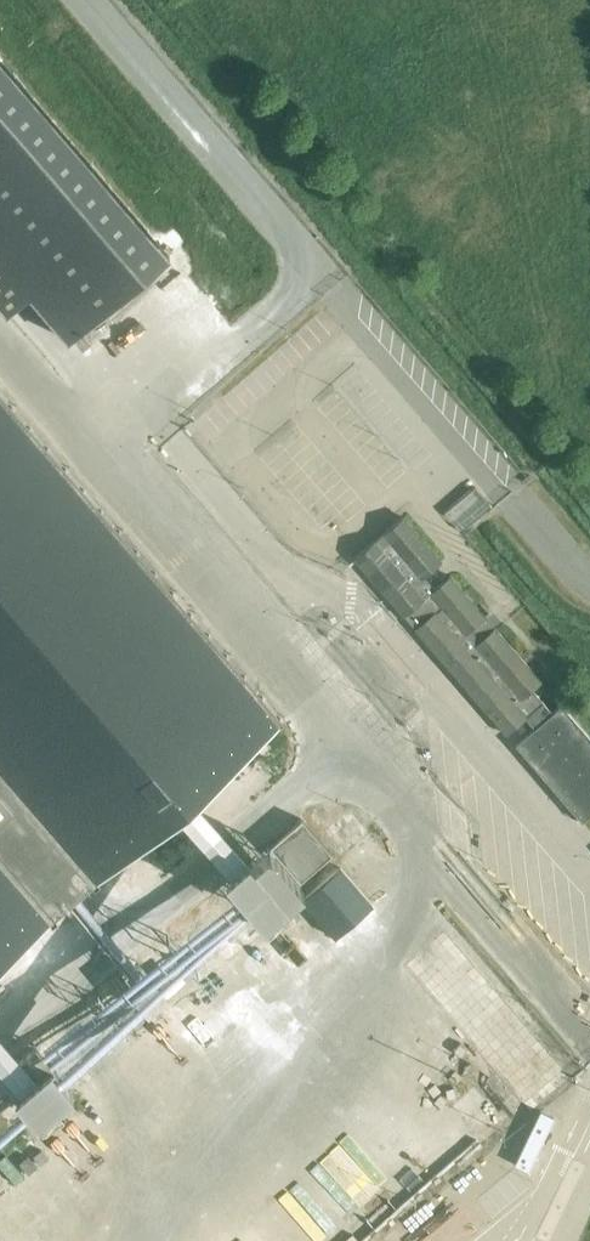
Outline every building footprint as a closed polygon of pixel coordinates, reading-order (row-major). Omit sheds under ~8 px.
[(69,339),(167,254),(0,60),(0,305),(8,315),(31,295),(69,339)] [(282,720),(0,393),(0,964),(282,720)] [(478,481),(448,507),(467,528),(497,503),(478,481)] [(525,694),(541,681),(450,576),(436,588),(425,576),(442,561),(403,516),(354,558),(404,616),(403,616),(505,734),(525,717),(534,728),(515,745),(582,822),(589,815),(589,738),(561,705),(546,718),(525,694)] [(314,872),(339,849),(304,812),(240,870),(281,914),(320,878),(314,872)] [(302,900),(335,938),(373,905),(340,867),(302,900)] [(577,1076),(448,927),(407,962),(536,1112),(577,1076)] [(19,1072),(53,1120),(169,1038),(157,1021),(169,1013),(160,999),(198,973),(185,955),(19,1072)] [(554,1117),(542,1111),(516,1164),(528,1170),(554,1117)]
